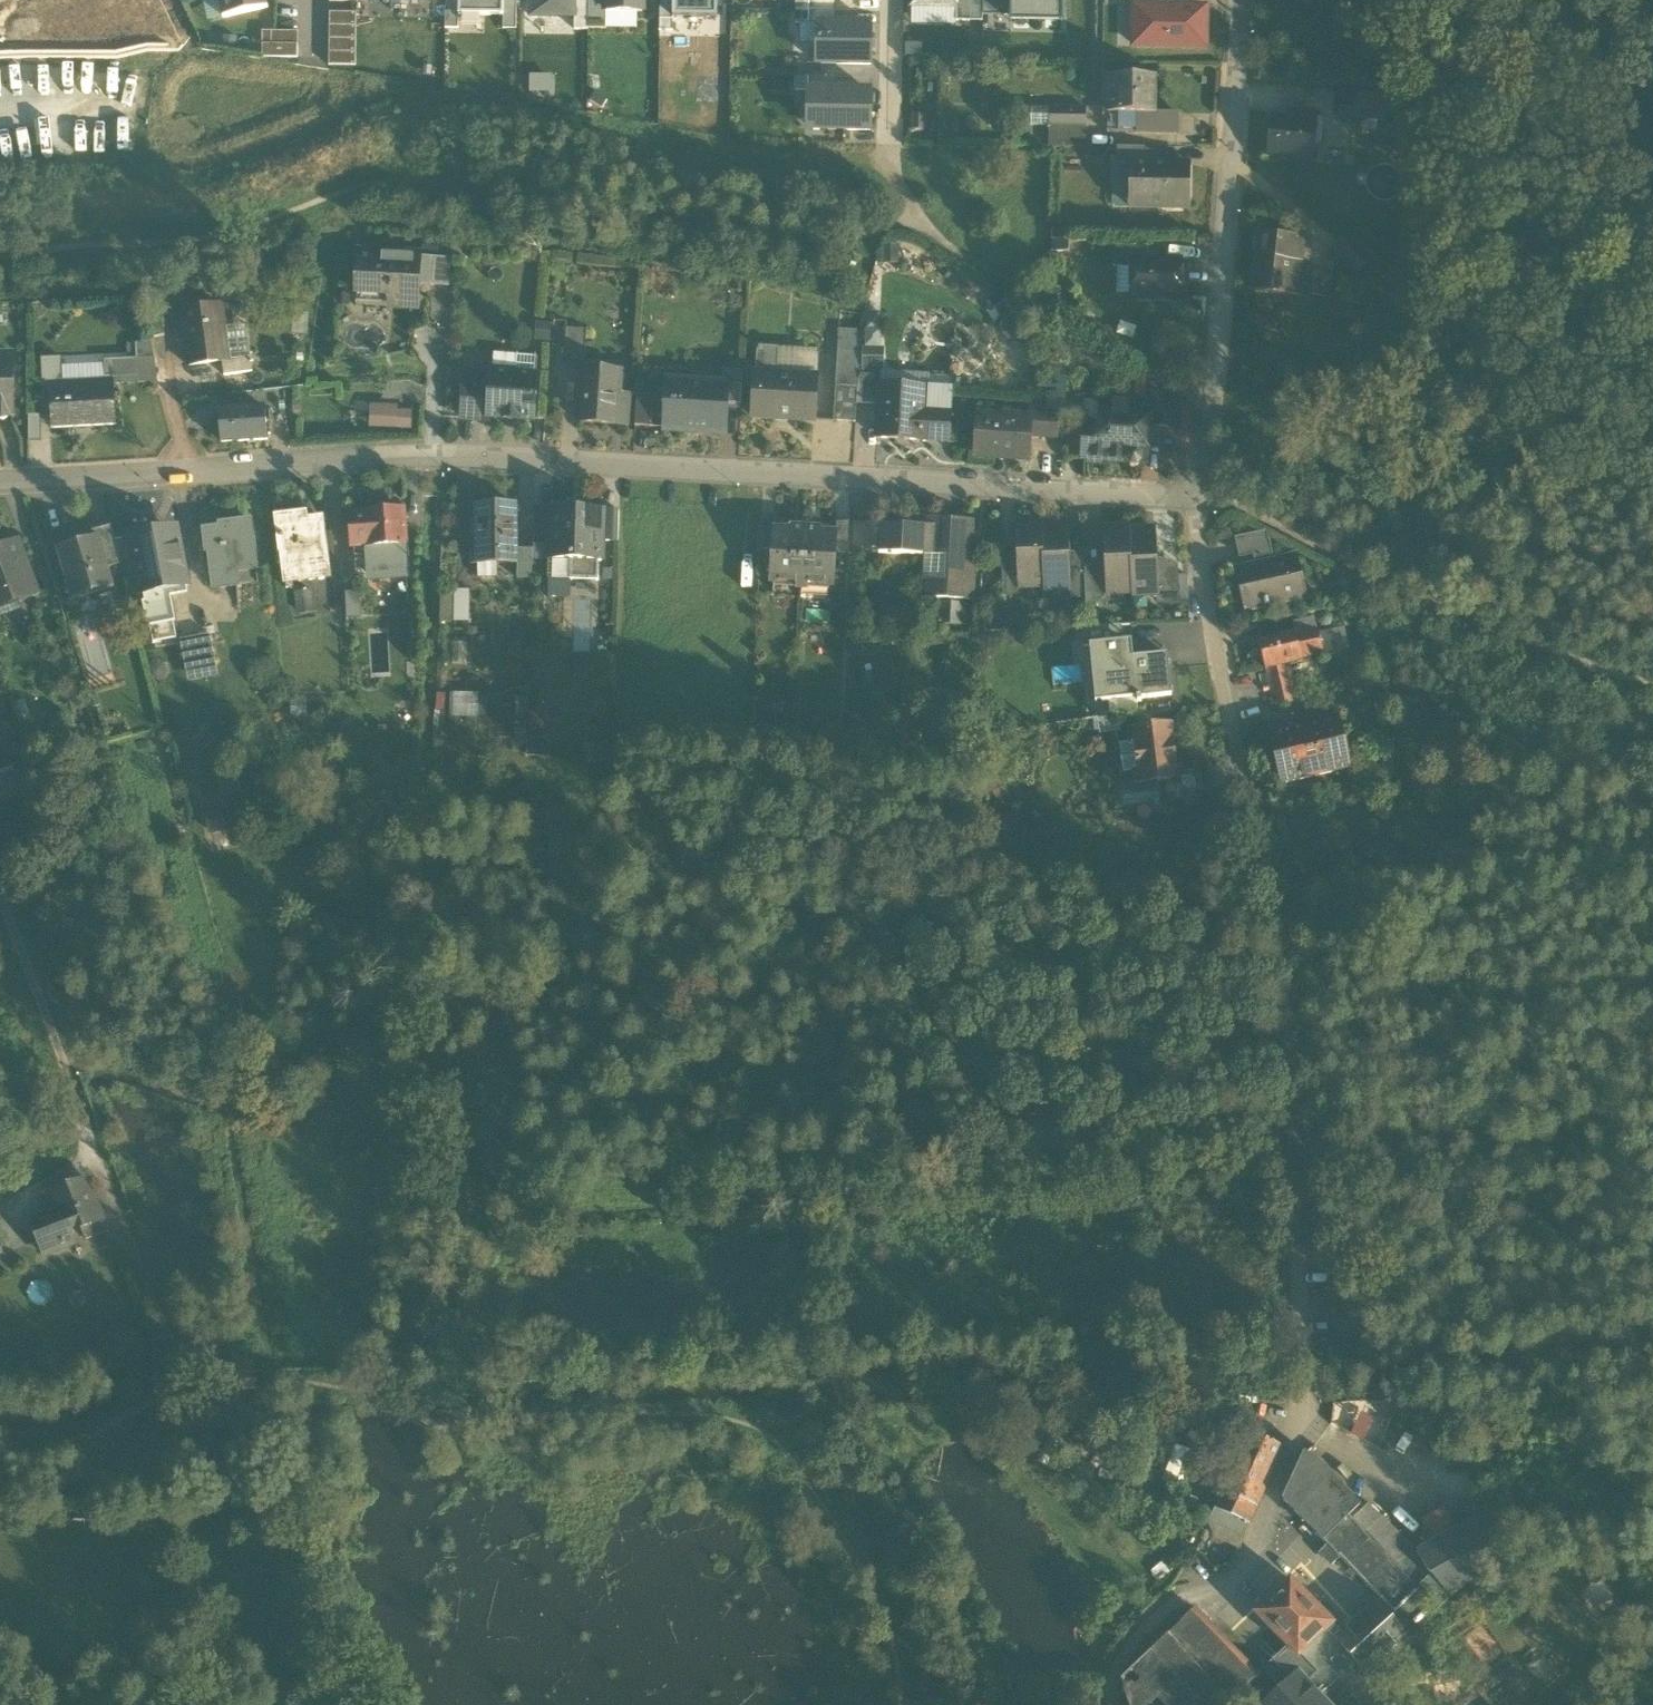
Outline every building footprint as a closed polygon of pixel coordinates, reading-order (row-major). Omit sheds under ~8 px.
[(110,19),(140,5),(137,0),(101,0),(110,19)] [(207,21),(223,17),(219,0),(202,0),(207,21)] [(223,19),(268,8),(266,0),(219,0),(223,17),(223,19)] [(446,1),(445,29),(459,29),(459,16),(459,0),(446,0),(446,1)] [(459,16),(503,16),(504,0),(459,0),(459,16)] [(503,16),(503,30),(516,30),(517,0),(504,0),(503,16)] [(530,16),(575,17),(575,0),(530,0),(530,16)] [(575,17),(575,31),(588,31),(588,30),(588,0),(575,0),(575,17)] [(588,30),(606,30),(606,29),(606,12),(606,0),(588,0),(588,30)] [(606,12),(637,12),(642,12),(642,0),(606,0),(606,12)] [(673,0),(659,0),(659,31),(672,31),(673,0)] [(673,19),(718,19),(718,0),(673,0),(673,19)] [(795,11),(835,11),(836,0),(795,0),(795,11)] [(912,26),(956,26),(956,22),(956,0),(912,0),(912,26)] [(982,22),(983,0),(956,0),(956,22),(982,22)] [(982,22),(1009,22),(1010,0),(983,0),(982,22)] [(1009,22),(1063,23),(1063,0),(1010,0),(1009,22)] [(1205,48),(1205,8),(1134,8),(1134,47),(1205,48)] [(795,11),(795,24),(835,24),(835,11),(795,11)] [(637,29),(637,12),(606,12),(606,29),(637,29)] [(356,26),(356,13),(330,13),(330,26),(356,26)] [(51,47),(105,44),(103,18),(49,22),(51,47)] [(801,44),(817,44),(817,25),(801,24),(801,44)] [(817,44),(817,65),(871,65),(871,25),(817,25),(817,44)] [(356,39),(356,26),(330,26),(329,39),(356,39)] [(262,32),(262,45),(298,45),(298,32),(262,32)] [(356,53),(356,39),(329,39),(329,53),(356,53)] [(298,59),(298,45),(262,45),(262,58),(298,59)] [(356,66),(356,53),(329,53),(329,66),(356,66)] [(1108,114),(1118,114),(1137,115),(1155,115),(1156,77),(1108,77),(1108,114)] [(794,78),(795,91),(808,91),(835,91),(835,78),(794,78)] [(835,91),(808,91),(808,109),(813,109),(813,130),(870,131),(870,92),(835,91)] [(1332,116),(1357,118),(1359,93),(1333,91),(1332,116)] [(1404,96),(1359,93),(1357,118),(1402,121),(1404,96)] [(1031,125),(1049,125),(1050,109),(1031,109),(1031,125)] [(1049,125),(1085,126),(1085,110),(1050,109),(1049,125)] [(1108,134),(1137,134),(1137,131),(1118,131),(1118,114),(1108,114),(1108,134)] [(1137,131),(1137,115),(1118,114),(1118,131),(1137,131)] [(1137,115),(1137,131),(1137,134),(1177,134),(1177,115),(1155,115),(1137,115)] [(1269,158),(1311,163),(1316,117),(1291,115),(1290,122),(1273,121),(1269,158)] [(1053,148),(1084,148),(1085,126),(1049,125),(1049,148),(1053,148)] [(1117,167),(1132,167),(1132,164),(1145,165),(1146,149),(1117,148),(1117,157),(1117,167)] [(1146,149),(1145,165),(1171,165),(1171,149),(1146,149)] [(1112,208),(1131,209),(1132,167),(1117,167),(1117,157),(1111,157),(1112,208)] [(1131,209),(1189,210),(1189,165),(1171,165),(1145,165),(1132,164),(1132,167),(1131,209)] [(1260,234),(1258,258),(1302,262),(1305,238),(1260,234)] [(899,245),(883,245),(882,265),(898,265),(899,245)] [(1335,258),(1357,276),(1367,264),(1344,246),(1335,258)] [(1117,270),(1132,270),(1133,262),(1148,262),(1148,248),(1115,248),(1114,270),(1117,270)] [(390,304),(418,306),(420,272),(421,257),(359,253),(356,294),(390,296),(390,304)] [(430,286),(449,287),(451,259),(421,257),(420,272),(431,273),(430,286)] [(1301,271),(1302,262),(1258,258),(1254,293),(1299,297),(1301,271)] [(1132,301),(1180,302),(1180,263),(1148,262),(1133,262),(1132,270),(1132,295),(1132,301)] [(1132,270),(1117,270),(1116,296),(1132,295),(1132,270)] [(1317,274),(1301,271),(1299,297),(1312,297),(1317,274)] [(1312,297),(1327,300),(1332,277),(1317,274),(1312,297)] [(1335,302),(1359,307),(1364,284),(1340,279),(1335,302)] [(181,310),(189,365),(223,361),(250,357),(246,324),(224,327),(221,305),(181,310)] [(1000,329),(1013,338),(1024,324),(1011,314),(1000,329)] [(150,321),(154,338),(165,336),(161,319),(150,321)] [(535,340),(552,342),(553,322),(536,321),(535,340)] [(569,327),(568,340),(567,362),(577,363),(583,363),(585,328),(569,327)] [(838,338),(835,385),(858,386),(859,369),(860,339),(838,338)] [(135,344),(136,359),(136,375),(115,377),(115,385),(161,383),(151,343),(135,344)] [(757,347),(756,373),(776,374),(778,348),(757,347)] [(778,348),(776,374),(756,373),(753,417),(813,421),(816,376),(796,375),(798,350),(778,348)] [(863,348),(862,369),(881,371),(884,371),(885,349),(863,348)] [(552,349),(549,384),(570,385),(573,351),(552,349)] [(817,351),(798,350),(796,375),(816,376),(817,351)] [(493,353),(492,371),(516,373),(518,355),(493,353)] [(14,415),(13,355),(0,355),(0,415),(14,415)] [(490,415),(533,419),(538,357),(518,355),(516,373),(492,371),(491,380),(488,415),(490,415)] [(43,357),(45,388),(52,388),(65,388),(64,367),(64,356),(43,357)] [(223,361),(225,375),(252,372),(250,357),(223,361)] [(105,377),(115,377),(136,375),(136,359),(104,361),(104,366),(105,377)] [(104,366),(64,367),(65,388),(115,385),(115,377),(105,377),(104,366)] [(862,369),(859,369),(858,386),(857,403),(878,405),(879,384),(880,384),(881,371),(862,369)] [(723,404),(740,405),(742,372),(723,370),(722,387),(724,387),(723,404)] [(884,371),(881,371),(880,384),(925,387),(929,387),(930,373),(884,371)] [(1066,371),(1046,371),(1046,409),(1050,411),(1066,412),(1066,371)] [(1134,406),(1149,407),(1151,385),(1136,375),(1134,406)] [(462,418),(490,420),(490,415),(488,415),(491,380),(464,378),(462,418)] [(669,428),(721,431),(723,404),(724,387),(722,387),(693,385),(693,380),(672,378),(669,428)] [(616,425),(617,410),(618,395),(619,383),(581,381),(579,423),(616,425)] [(876,437),(921,440),(921,438),(948,440),(950,412),(923,411),(925,387),(880,384),(879,384),(878,405),(876,437)] [(52,388),(54,430),(117,427),(115,385),(65,388),(52,388)] [(857,403),(858,386),(835,385),(833,421),(856,422),(857,403)] [(1149,427),(1179,430),(1181,406),(1181,405),(1151,385),(1149,407),(1151,407),(1149,427)] [(929,387),(925,387),(923,411),(950,412),(951,388),(929,387)] [(635,426),(653,428),(655,396),(637,395),(635,426)] [(1044,438),(1057,439),(1058,415),(1050,411),(1046,409),(1031,401),(1031,416),(1031,417),(1036,417),(1036,431),(1044,431),(1044,438)] [(1100,427),(1101,404),(1081,402),(1080,426),(1089,426),(1100,427)] [(370,429),(397,429),(398,409),(398,405),(370,404),(370,429)] [(1131,468),(1137,468),(1142,464),(1147,464),(1149,427),(1151,407),(1149,407),(1134,406),(1101,404),(1100,427),(1089,426),(1084,431),(1082,460),(1087,460),(1092,466),(1102,466),(1107,462),(1126,463),(1131,468)] [(220,410),(222,441),(266,439),(264,407),(220,410)] [(413,410),(398,409),(397,429),(413,430),(413,410)] [(988,457),(1029,460),(1030,438),(1044,438),(1044,431),(1036,431),(1036,417),(1031,417),(1031,416),(978,413),(976,443),(989,444),(988,457)] [(28,443),(43,442),(43,415),(28,415),(28,443)] [(1066,460),(1082,460),(1084,431),(1067,430),(1066,460)] [(974,456),(988,457),(989,444),(976,443),(974,456)] [(480,562),(515,562),(515,506),(480,506),(480,562)] [(533,539),(550,540),(551,508),(534,507),(533,539)] [(570,581),(598,582),(599,562),(601,562),(602,542),(603,511),(603,510),(582,509),(581,515),(570,514),(570,508),(551,508),(550,540),(550,560),(570,561),(570,581)] [(403,511),(367,513),(352,514),(353,532),(354,542),(369,541),(370,562),(406,560),(403,511)] [(602,542),(618,542),(619,511),(603,511),(602,542)] [(283,551),(286,576),(329,571),(323,519),(298,522),(297,516),(277,518),(281,551),(283,551)] [(925,519),(925,532),(923,556),(925,556),(924,580),(922,580),(921,599),(974,602),(977,557),(973,557),(974,522),(925,519)] [(210,551),(215,588),(239,586),(237,571),(257,569),(251,521),(227,524),(228,528),(205,530),(208,552),(210,551)] [(760,551),(774,552),(775,533),(776,522),(762,521),(760,551)] [(878,521),(851,523),(853,555),(853,557),(879,555),(878,530),(878,521)] [(836,555),(853,555),(851,523),(838,526),(837,536),(836,555)] [(1018,584),(1044,583),(1041,528),(1041,523),(1015,525),(1016,554),(1018,584)] [(112,525),(97,530),(99,537),(109,568),(122,564),(112,525)] [(1068,527),(1041,528),(1044,583),(1044,588),(1070,586),(1069,553),(1068,527)] [(144,594),(154,642),(177,638),(168,590),(188,586),(178,535),(177,528),(152,533),(132,537),(138,570),(139,570),(144,594)] [(69,538),(71,545),(99,537),(97,530),(69,538)] [(879,555),(923,556),(925,532),(915,532),(914,531),(913,531),(913,532),(908,533),(908,531),(878,530),(879,555)] [(1107,591),(1132,590),(1129,533),(1129,530),(1103,532),(1104,559),(1106,591),(1107,591)] [(772,585),(803,586),(806,531),(801,531),(796,534),(775,533),(774,552),(772,585)] [(811,531),(806,531),(803,586),(834,588),(836,555),(837,536),(814,535),(811,531)] [(1156,531),(1129,533),(1132,590),(1132,593),(1159,591),(1157,558),(1156,531)] [(1235,540),(1239,559),(1253,556),(1269,552),(1265,534),(1235,540)] [(71,545),(57,549),(68,586),(69,586),(73,600),(115,587),(109,568),(99,537),(71,545)] [(17,597),(19,603),(40,596),(20,540),(0,547),(0,603),(17,597)] [(518,578),(532,578),(533,549),(519,549),(518,578)] [(1084,552),(1069,553),(1070,586),(1085,585),(1084,564),(1084,552)] [(1269,552),(1253,556),(1256,566),(1272,562),(1269,552)] [(1018,584),(1016,554),(1002,557),(1003,585),(1018,584)] [(1261,597),(1264,608),(1305,599),(1295,557),(1272,562),(1256,566),(1242,569),(1249,600),(1261,597)] [(1178,564),(1157,558),(1159,591),(1159,604),(1165,604),(1164,591),(1179,591),(1178,564)] [(1106,591),(1104,559),(1084,564),(1085,585),(1085,592),(1099,592),(1106,591)] [(406,560),(370,562),(370,582),(407,579),(406,560)] [(549,580),(570,581),(570,561),(550,560),(549,580)] [(237,571),(239,586),(258,584),(257,569),(237,571)] [(1249,600),(1242,569),(1235,571),(1245,613),(1264,608),(1261,597),(1249,600)] [(569,598),(570,581),(549,580),(548,598),(569,598)] [(454,621),(454,590),(441,589),(440,621),(454,621)] [(454,621),(469,621),(469,590),(454,590),(454,621)] [(1099,592),(1100,604),(1108,604),(1107,591),(1106,591),(1099,592)] [(1164,591),(1165,604),(1179,604),(1179,591),(1164,591)] [(345,593),(347,619),(362,619),(360,592),(345,593)] [(1085,592),(1086,605),(1100,604),(1099,592),(1085,592)] [(19,603),(17,597),(0,603),(0,610),(19,603)] [(0,610),(0,620),(22,611),(19,603),(0,610)] [(968,604),(937,603),(936,626),(967,627),(968,604)] [(1293,622),(1295,632),(1296,635),(1317,629),(1314,617),(1293,622)] [(1084,649),(1096,647),(1096,646),(1123,643),(1122,627),(1082,629),(1084,649)] [(1345,628),(1331,631),(1337,653),(1350,650),(1345,628)] [(1317,629),(1296,635),(1302,658),(1322,653),(1323,653),(1318,634),(1317,629)] [(1322,653),(1323,656),(1337,653),(1331,631),(1318,634),(1323,653),(1322,653)] [(1302,660),(1302,658),(1296,635),(1295,632),(1259,641),(1266,669),(1287,664),(1302,660)] [(181,640),(187,673),(217,667),(211,634),(181,640)] [(1132,659),(1133,662),(1125,663),(1123,643),(1096,646),(1096,647),(1101,703),(1108,703),(1137,700),(1137,704),(1141,704),(1141,700),(1171,697),(1171,694),(1170,694),(1167,659),(1167,656),(1132,659)] [(1266,669),(1275,703),(1295,698),(1287,664),(1266,669)] [(450,715),(478,715),(479,690),(450,690),(450,715)] [(489,716),(492,716),(491,731),(515,731),(516,707),(528,707),(528,696),(489,695),(489,716)] [(291,697),(291,718),(307,718),(307,697),(291,697)] [(25,699),(10,705),(17,724),(32,718),(25,699)] [(1138,714),(1137,704),(1137,700),(1108,703),(1109,718),(1119,717),(1138,714)] [(1119,717),(1109,718),(1093,720),(1094,733),(1099,733),(1099,736),(1122,734),(1119,717)] [(1269,734),(1281,784),(1350,767),(1338,717),(1319,722),(1319,720),(1287,727),(1288,729),(1269,734)] [(1127,731),(1129,745),(1134,744),(1137,771),(1132,772),(1134,786),(1133,786),(1133,787),(1165,783),(1184,781),(1184,780),(1183,780),(1182,773),(1181,766),(1176,766),(1173,739),(1178,739),(1176,725),(1177,725),(1177,724),(1126,729),(1126,731),(1127,731)] [(210,727),(194,740),(203,750),(219,737),(210,727)] [(550,754),(550,736),(528,735),(527,753),(550,754)] [(1123,773),(1132,772),(1137,771),(1134,744),(1129,745),(1120,746),(1123,773)] [(1165,783),(1167,801),(1203,797),(1200,771),(1182,773),(1183,780),(1184,780),(1184,781),(1165,783)] [(0,782),(0,799),(1,803),(31,793),(25,774),(0,782)] [(205,798),(207,812),(230,809),(228,795),(205,798)] [(244,807),(230,809),(207,812),(204,812),(208,835),(248,829),(244,807)] [(51,1194),(58,1212),(59,1212),(66,1230),(77,1226),(100,1217),(86,1181),(51,1194)] [(71,1242),(66,1230),(59,1212),(58,1212),(39,1219),(51,1250),(71,1242)] [(77,1226),(81,1238),(104,1229),(100,1217),(77,1226)] [(1363,1438),(1373,1416),(1360,1410),(1350,1432),(1363,1438)] [(1224,1489),(1257,1504),(1283,1446),(1251,1431),(1224,1489)] [(1283,1500),(1323,1540),(1348,1515),(1355,1508),(1359,1505),(1312,1457),(1304,1453),(1283,1500)] [(1225,1529),(1242,1537),(1257,1504),(1224,1489),(1215,1509),(1225,1529)] [(1417,1589),(1421,1585),(1432,1574),(1416,1553),(1417,1552),(1382,1517),(1367,1504),(1362,1509),(1359,1512),(1352,1519),(1417,1589)] [(1430,1536),(1454,1524),(1444,1506),(1420,1518),(1430,1536)] [(1348,1515),(1352,1519),(1359,1512),(1355,1508),(1348,1515)] [(1492,1511),(1417,1552),(1416,1553),(1432,1574),(1451,1597),(1461,1587),(1518,1554),(1492,1511)] [(1394,1612),(1417,1589),(1352,1519),(1348,1515),(1323,1540),(1327,1545),(1320,1552),(1332,1565),(1339,1557),(1340,1557),(1394,1612)] [(1451,1597),(1432,1574),(1421,1585),(1440,1607),(1451,1597)] [(1256,1613),(1288,1647),(1299,1658),(1302,1655),(1327,1631),(1334,1625),(1291,1580),(1256,1613)] [(1358,1665),(1366,1674),(1408,1635),(1377,1601),(1342,1633),(1335,1639),(1358,1665)] [(1260,1676),(1195,1609),(1121,1679),(1129,1704),(1229,1704),(1260,1676)] [(1335,1639),(1327,1631),(1302,1655),(1316,1671),(1307,1679),(1324,1697),(1358,1665),(1335,1639)] [(1264,1669),(1281,1687),(1299,1671),(1307,1679),(1316,1671),(1302,1655),(1299,1658),(1288,1647),(1272,1662),(1267,1656),(1262,1661),(1267,1667),(1264,1669)] [(1324,1697),(1307,1679),(1299,1671),(1281,1687),(1262,1704),(1331,1704),(1324,1697)]
